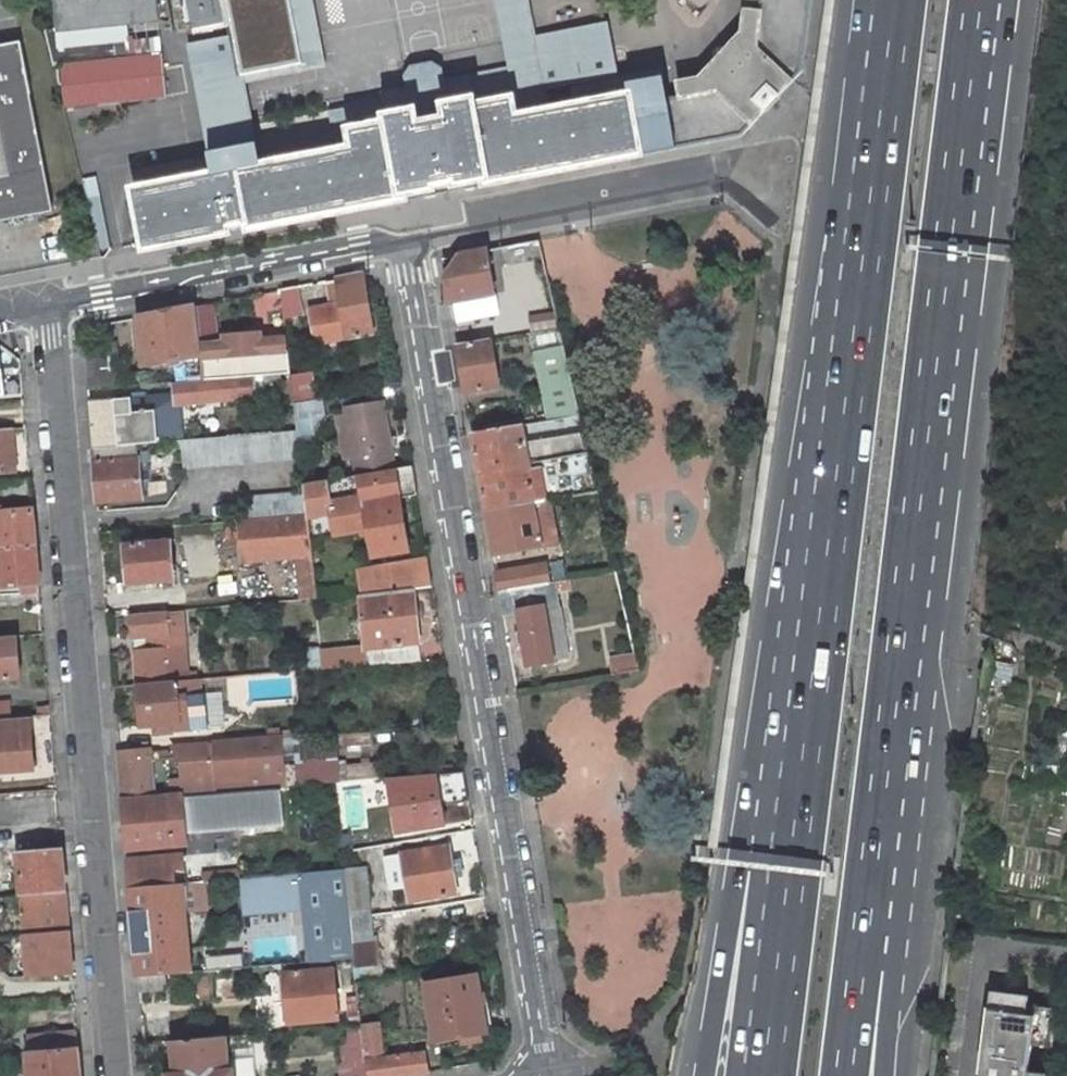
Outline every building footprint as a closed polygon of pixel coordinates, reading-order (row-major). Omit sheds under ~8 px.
[(58,29),(159,18),(157,0),(55,0),(58,29)] [(778,98),(803,71),(811,0),(747,0),(743,33),(703,77),(716,88),(682,95),(669,98),(664,74),(629,80),(633,94),(617,97),(519,116),(516,98),(477,105),(471,74),(446,79),(444,69),(435,61),(411,66),(406,78),(408,87),(383,92),(389,123),(350,130),(354,149),(261,167),(256,145),(214,153),(217,174),(135,190),(147,249),(235,232),(234,227),(254,223),(255,228),(412,198),(411,193),(408,180),(422,177),(424,190),(439,188),(438,184),(462,179),(463,183),(477,180),(475,167),(488,164),(491,177),(492,183),(743,135),(768,108),(760,101),(770,90),(778,98)] [(223,0),(186,0),(192,31),(227,23),(223,0)] [(243,76),(303,63),(290,0),(227,0),(243,76)] [(61,65),(66,106),(167,95),(163,54),(127,58),(125,39),(58,46),(56,29),(46,31),(55,66),(61,65)] [(54,212),(49,182),(48,182),(26,70),(27,70),(21,41),(0,45),(0,222),(54,212)] [(716,88),(703,77),(679,81),(682,95),(716,88)] [(778,98),(770,90),(760,101),(768,108),(778,98)] [(491,177),(488,164),(475,167),(477,180),(491,177)] [(424,190),(422,177),(408,180),(411,193),(424,190)] [(255,228),(254,223),(234,227),(235,232),(255,228)] [(540,240),(543,252),(545,261),(564,257),(560,236),(540,240)] [(543,252),(540,240),(503,247),(505,259),(543,252)] [(486,250),(443,258),(450,302),(455,301),(459,319),(498,312),(486,250)] [(363,273),(328,280),(332,305),(311,309),(318,343),(373,333),(363,273)] [(299,286),(282,289),(285,318),(304,315),(299,286)] [(197,306),(140,317),(145,365),(174,359),(178,382),(205,380),(202,354),(201,344),(197,306)] [(535,351),(549,420),(580,415),(562,335),(535,340),(537,351),(535,351)] [(287,337),(201,344),(202,354),(205,380),(253,376),(291,373),(287,337)] [(488,364),(496,362),(491,339),(484,340),(488,364)] [(484,340),(458,344),(466,391),(500,386),(496,362),(488,364),(484,340)] [(22,369),(21,360),(0,344),(0,373),(22,369)] [(205,380),(178,382),(178,395),(179,404),(255,397),(253,376),(205,380)] [(97,401),(90,402),(94,449),(122,446),(122,445),(138,444),(158,442),(156,411),(133,413),(132,399),(132,398),(108,400),(108,394),(96,395),(97,401)] [(178,395),(132,399),(133,413),(156,411),(158,442),(182,440),(179,404),(178,395)] [(322,398),(294,403),(297,430),(299,442),(329,437),(322,398)] [(348,419),(338,420),(345,458),(354,456),(357,471),(394,464),(392,448),(397,447),(395,437),(390,438),(384,401),(346,408),(348,419)] [(549,420),(472,432),(486,510),(534,504),(550,501),(599,492),(580,415),(549,420)] [(0,429),(0,472),(16,471),(12,428),(0,429)] [(297,430),(182,440),(184,468),(301,458),(299,442),(297,430)] [(122,446),(94,449),(98,501),(142,498),(138,444),(122,445),(122,446)] [(412,466),(304,484),(305,492),(307,514),(309,539),(363,530),(365,538),(370,537),(373,557),(409,551),(400,497),(417,494),(412,466)] [(0,481),(0,500),(32,496),(31,478),(0,481)] [(246,497),(247,518),(307,514),(305,492),(246,497)] [(550,501),(534,504),(542,546),(557,543),(550,501)] [(534,504),(486,510),(493,554),(542,546),(534,504)] [(36,545),(33,509),(3,512),(2,507),(0,507),(0,549),(36,545)] [(240,519),(240,520),(244,561),(297,556),(311,555),(309,539),(307,514),(247,518),(240,519)] [(170,542),(126,545),(129,583),(146,582),(157,581),(174,580),(170,542)] [(0,549),(0,560),(2,587),(22,586),(22,593),(40,592),(36,545),(0,549)] [(311,555),(297,556),(302,600),(316,598),(311,555)] [(358,571),(361,594),(414,588),(414,590),(433,587),(428,559),(358,571)] [(566,580),(563,561),(552,563),(556,582),(566,580)] [(497,572),(500,591),(550,583),(547,563),(497,572)] [(550,583),(500,591),(504,616),(520,613),(523,630),(515,631),(518,647),(525,646),(529,665),(569,658),(557,591),(572,589),(570,580),(566,580),(556,582),(550,583)] [(414,588),(361,594),(366,648),(321,652),(322,669),(421,661),(414,590),(414,588)] [(167,611),(132,614),(134,637),(169,634),(167,611)] [(16,633),(16,619),(0,620),(0,634),(16,633)] [(20,678),(17,635),(0,637),(0,679),(20,678)] [(164,648),(135,651),(138,685),(167,682),(166,664),(164,648)] [(637,654),(611,658),(614,675),(640,670),(637,654)] [(183,681),(181,662),(166,664),(167,682),(183,681)] [(167,682),(138,685),(142,726),(157,725),(158,733),(171,731),(171,730),(187,728),(187,730),(207,727),(204,694),(201,694),(200,679),(183,681),(167,682)] [(12,718),(11,700),(0,701),(0,719),(12,718)] [(39,707),(39,716),(50,715),(50,706),(39,707)] [(0,719),(0,771),(34,769),(30,716),(12,718),(0,719)] [(211,753),(215,792),(243,790),(286,785),(283,738),(210,744),(211,753)] [(317,745),(318,762),(336,761),(335,744),(317,745)] [(150,752),(119,753),(123,801),(156,798),(152,756),(150,757),(150,752)] [(211,753),(181,755),(185,795),(215,792),(211,753)] [(318,762),(301,763),(302,784),(337,782),(336,761),(318,762)] [(453,773),(426,775),(428,790),(455,788),(453,773)] [(156,798),(123,801),(128,850),(188,844),(186,825),(244,820),(243,806),(235,807),(234,794),(243,793),(243,790),(215,792),(185,795),(156,798)] [(452,861),(449,845),(402,853),(410,901),(457,893),(454,873),(462,872),(460,860),(452,861)] [(239,849),(129,859),(131,887),(179,883),(206,881),(240,878),(241,878),(239,849)] [(62,850),(19,854),(22,895),(66,891),(62,850)] [(366,866),(345,869),(349,914),(367,912),(371,912),(366,866)] [(345,869),(301,872),(305,910),(310,961),(354,957),(352,940),(349,914),(345,869)] [(301,872),(258,876),(261,914),(305,910),(301,872)] [(241,878),(240,878),(243,915),(261,914),(258,876),(241,878)] [(179,883),(131,887),(139,977),(165,974),(187,972),(181,911),(208,909),(206,881),(179,883)] [(29,975),(72,971),(69,933),(66,891),(22,895),(29,975)] [(367,912),(349,914),(352,940),(370,938),(367,912)] [(370,938),(352,940),(354,957),(355,966),(373,964),(370,938)] [(338,1018),(333,969),(285,974),(290,1022),(338,1018)] [(165,974),(139,977),(140,992),(167,990),(165,974)] [(477,975),(426,984),(436,1040),(461,1036),(486,1032),(478,982),(477,975)] [(485,981),(478,982),(486,1032),(461,1036),(462,1042),(494,1037),(485,981)] [(358,997),(348,998),(351,1026),(361,1025),(358,997)] [(1028,1012),(1020,1075),(1066,1075),(1066,1017),(1028,1012)] [(363,1025),(369,1075),(416,1075),(429,1074),(426,1051),(390,1056),(389,1051),(384,1052),(380,1023),(363,1025)] [(351,1026),(343,1027),(346,1046),(364,1044),(361,1025),(351,1026)] [(77,1033),(27,1037),(29,1055),(79,1050),(77,1033)] [(173,1041),(176,1075),(168,1075),(256,1075),(254,1056),(227,1059),(225,1036),(173,1041)] [(344,1075),(368,1075),(364,1044),(346,1046),(340,1047),(344,1075)] [(14,1056),(15,1073),(29,1072),(29,1075),(81,1075),(79,1050),(29,1055),(14,1056)]
